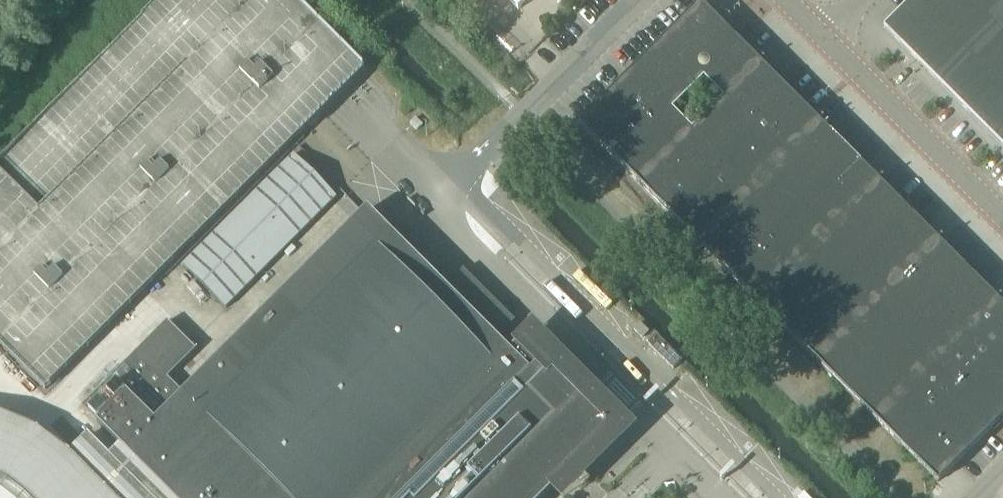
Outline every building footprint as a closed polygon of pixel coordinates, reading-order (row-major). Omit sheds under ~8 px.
[(0,160),(0,345),(44,390),(364,70),(294,0),(160,0),(0,160)] [(884,29),(1002,148),(1002,0),(913,0),(884,29)] [(721,267),(937,484),(1002,418),(1002,307),(997,301),(907,211),(700,4),(631,73),(579,125),(658,204),(657,205),(659,207),(660,207),(721,267)] [(409,124),(416,131),(422,126),(415,119),(409,124)] [(181,267),(225,310),(337,199),(293,155),(181,267)] [(104,497),(445,497),(404,457),(509,353),(493,337),(507,323),(484,300),(462,278),(448,292),(367,211),(183,395),(167,379),(195,351),(167,323),(137,353),(82,408),(120,447),(109,458),(88,436),(65,459),(104,497)] [(647,344),(673,370),(681,362),(656,336),(647,344)] [(509,353),(404,457),(445,497),(545,497),(557,486),(562,490),(572,480),(567,476),(615,429),(553,367),(549,370),(541,362),(541,363),(520,342),(509,353)]
